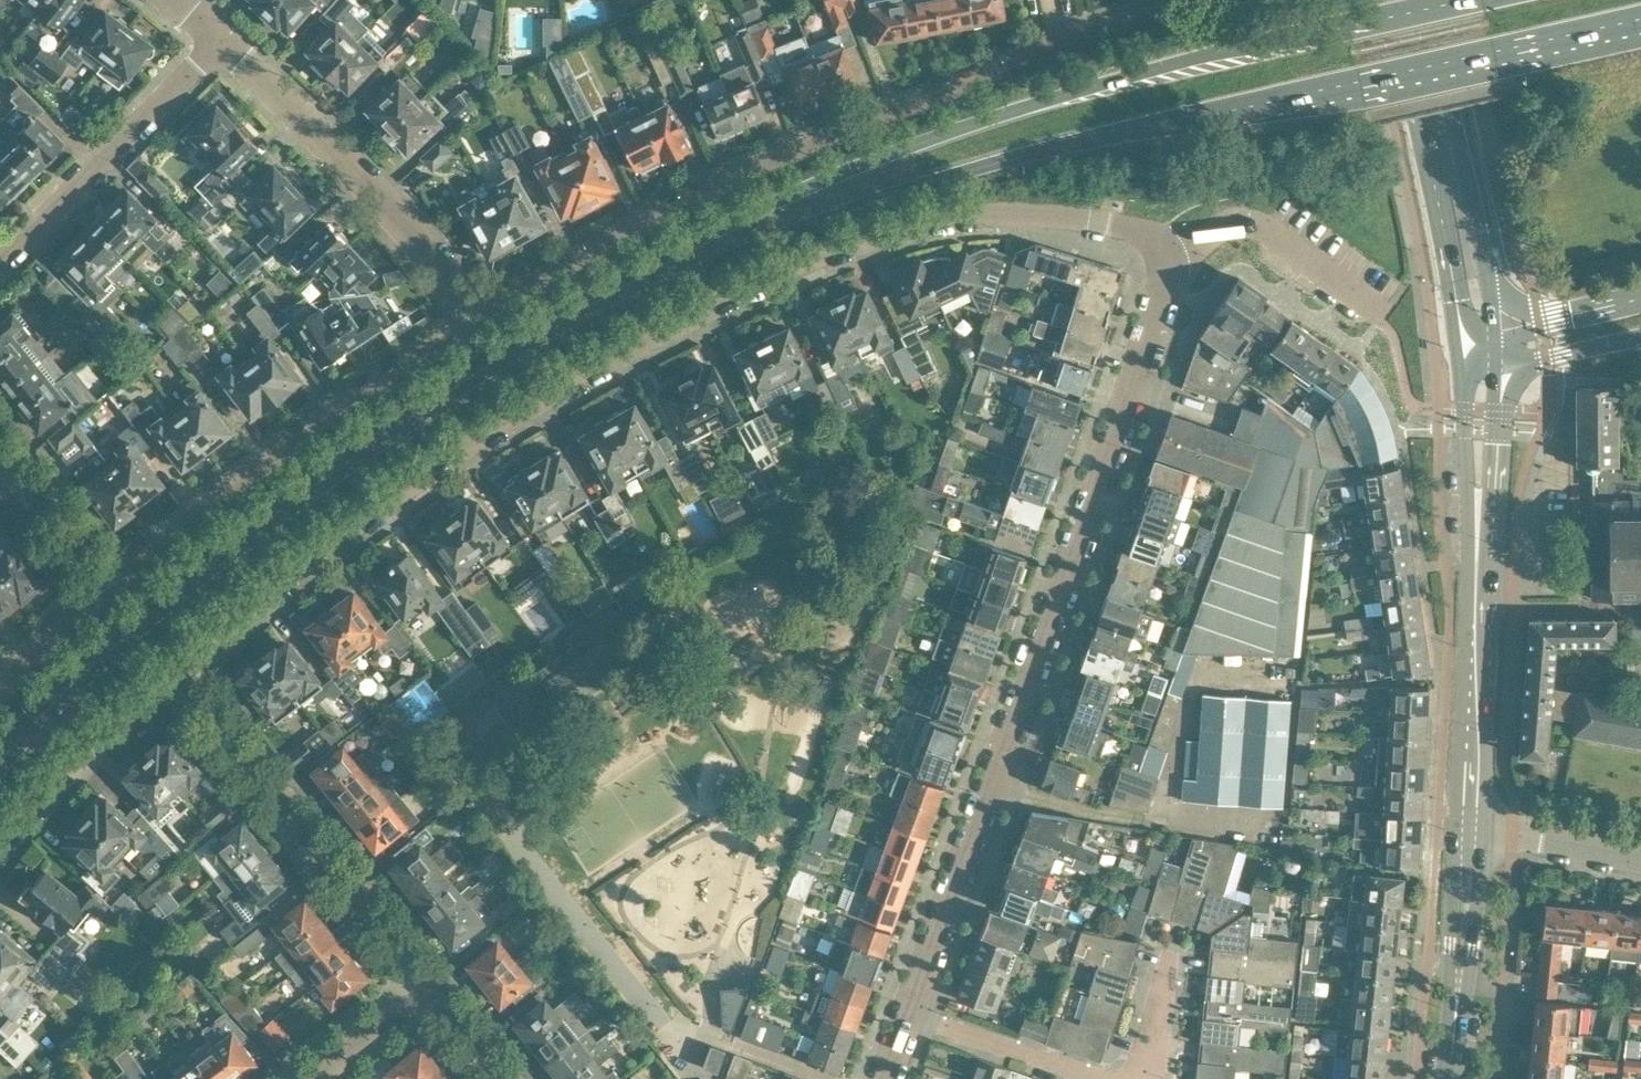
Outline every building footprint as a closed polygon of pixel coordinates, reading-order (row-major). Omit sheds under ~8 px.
[(44,0),(26,0),(38,9),(44,0)] [(38,9),(50,18),(45,26),(53,32),(59,24),(62,25),(80,0),(44,0),(38,9)] [(255,1),(253,3),(264,13),(277,0),(255,0),(255,1)] [(264,13),(278,25),(280,23),(289,30),(314,3),(324,12),(335,0),(277,0),(264,13)] [(308,50),(316,59),(313,61),(325,73),(367,30),(369,28),(350,9),(355,3),(351,0),(335,0),(324,12),(321,16),(331,26),(308,50)] [(433,6),(451,13),(455,0),(435,0),(433,6)] [(625,0),(609,0),(612,13),(627,9),(625,0)] [(738,5),(747,26),(765,18),(766,18),(758,0),(749,0),(738,5)] [(837,27),(839,33),(809,45),(813,55),(812,56),(827,94),(843,88),(841,84),(856,79),(844,49),(857,44),(849,23),(840,0),(826,0),(837,27)] [(846,5),(851,16),(862,12),(858,0),(859,0),(844,0),(846,5)] [(902,0),(884,0),(885,4),(870,8),(876,42),(892,39),(893,43),(910,39),(902,0)] [(910,39),(926,36),(925,33),(941,29),(935,0),(902,0),(910,39)] [(941,29),(957,26),(957,30),(973,27),(968,0),(935,0),(941,29)] [(973,27),(990,24),(989,20),(1005,17),(1001,0),(968,0),(973,27)] [(77,35),(62,55),(70,61),(69,62),(77,68),(85,57),(99,68),(99,67),(129,27),(127,25),(126,20),(121,16),(116,17),(106,9),(83,39),(77,35)] [(765,18),(747,26),(748,27),(762,60),(763,60),(766,68),(774,84),(785,79),(795,102),(810,96),(811,100),(827,94),(812,56),(813,55),(809,45),(805,35),(777,47),(768,25),(765,18)] [(367,30),(325,73),(336,85),(339,83),(348,91),(378,62),(386,71),(395,63),(418,41),(427,31),(422,25),(413,34),(408,27),(386,49),(367,30)] [(132,28),(129,27),(99,67),(122,85),(145,54),(147,55),(148,55),(150,55),(151,55),(153,54),(154,53),(154,51),(155,50),(155,48),(154,47),(154,45),(153,45),(142,36),(142,32),(136,28),(132,28)] [(748,27),(736,33),(750,66),(762,60),(748,27)] [(684,60),(694,53),(684,40),(674,47),(684,60)] [(428,54),(418,41),(395,63),(405,74),(369,109),(368,110),(367,111),(366,113),(366,114),(366,115),(367,116),(367,117),(368,118),(369,119),(370,119),(372,120),(373,120),(374,119),(376,119),(377,118),(388,129),(418,101),(418,100),(429,89),(411,71),(424,59),(424,58),(428,54)] [(46,42),(29,64),(41,73),(58,51),(46,42)] [(658,42),(658,43),(647,48),(664,84),(675,78),(666,61),(667,61),(658,42)] [(547,45),(547,59),(562,51),(562,45),(547,45)] [(58,51),(41,73),(54,83),(69,62),(70,61),(62,55),(58,51)] [(579,119),(593,113),(574,76),(575,76),(563,52),(549,59),(579,119)] [(680,55),(667,61),(666,61),(675,78),(682,94),(695,88),(680,55)] [(746,66),(721,77),(744,127),(758,121),(757,119),(767,115),(746,66)] [(575,76),(574,76),(593,113),(605,136),(617,130),(618,132),(616,133),(622,146),(624,145),(636,170),(638,169),(642,170),(651,165),(652,162),(662,157),(663,161),(665,160),(643,115),(642,113),(638,105),(628,110),(626,106),(610,113),(606,105),(604,105),(586,71),(575,76)] [(744,127),(721,77),(697,88),(717,136),(727,132),(728,134),(744,127)] [(18,104),(4,117),(10,123),(10,124),(18,133),(46,161),(48,159),(52,160),(58,155),(57,151),(63,145),(34,115),(43,106),(16,79),(10,86),(17,92),(12,98),(18,104)] [(443,106),(429,89),(418,100),(418,101),(388,129),(399,141),(397,143),(396,146),(397,149),(397,150),(398,150),(399,151),(400,152),(402,152),(403,152),(404,152),(405,152),(406,151),(407,150),(408,149),(438,121),(448,133),(472,110),(466,103),(474,98),(464,87),(443,106)] [(656,106),(642,113),(643,115),(665,160),(691,148),(665,96),(654,101),(656,106)] [(64,112),(61,115),(74,129),(78,125),(87,116),(73,103),(64,112)] [(206,153),(236,125),(235,123),(235,119),(229,112),(225,112),(217,104),(180,138),(190,147),(196,142),(206,153)] [(28,178),(30,177),(34,177),(40,172),(39,168),(46,161),(18,133),(10,124),(10,123),(4,117),(0,113),(0,149),(28,178)] [(518,123),(505,130),(516,152),(530,144),(518,123)] [(218,166),(199,183),(207,191),(200,198),(209,208),(247,173),(238,163),(256,146),(248,137),(248,133),(243,126),(238,127),(236,125),(206,153),(207,153),(217,165),(218,166)] [(606,190),(614,186),(584,128),(573,134),(579,146),(566,153),(591,202),(608,194),(606,190)] [(540,226),(515,181),(523,175),(512,154),(516,152),(505,130),(491,137),(503,159),(507,166),(482,179),(484,183),(516,239),(527,232),(528,233),(530,235),(532,236),(533,236),(535,236),(537,235),(539,234),(540,233),(540,232),(541,231),(541,230),(541,229),(541,228),(540,226)] [(441,142),(425,157),(434,167),(450,152),(441,142)] [(544,145),(532,151),(563,212),(572,208),(574,211),(591,202),(566,153),(552,161),(544,145)] [(0,149),(0,186),(10,196),(18,189),(22,189),(28,183),(27,180),(28,178),(0,149)] [(204,216),(197,222),(205,230),(212,225),(235,203),(235,202),(239,198),(247,208),(253,203),(264,214),(294,186),(292,184),(293,180),(287,174),(283,174),(274,165),(256,182),(247,173),(209,208),(203,215),(204,216)] [(138,179),(137,180),(159,201),(171,189),(149,168),(148,169),(138,179)] [(516,239),(484,183),(471,190),(469,188),(456,195),(490,255),(491,256),(492,256),(493,257),(494,257),(497,257),(498,257),(499,257),(501,256),(502,254),(503,253),(503,252),(503,251),(503,249),(503,247),(502,246),(516,239)] [(0,206),(4,207),(10,201),(9,197),(10,196),(0,186),(0,206)] [(296,188),(294,186),(264,214),(275,226),(258,242),(267,251),(314,207),(305,198),(306,194),(300,188),(296,188)] [(113,206),(111,208),(139,237),(141,236),(149,243),(156,250),(171,235),(128,191),(123,196),(119,195),(112,202),(113,206)] [(139,237),(111,208),(104,215),(101,214),(94,220),(96,223),(95,225),(123,253),(139,237)] [(544,224),(558,239),(574,225),(559,210),(544,224)] [(298,234),(280,249),(299,269),(306,262),(317,274),(349,244),(347,242),(347,237),(342,232),(338,232),(329,222),(307,243),(298,234)] [(134,264),(123,253),(95,225),(93,226),(89,225),(82,232),(84,235),(77,242),(115,281),(134,264)] [(115,281),(77,242),(75,244),(71,243),(65,249),(67,252),(60,259),(88,288),(101,300),(94,308),(117,331),(126,322),(108,305),(124,290),(115,281)] [(156,250),(149,243),(142,249),(153,261),(160,255),(156,250)] [(376,273),(349,244),(317,274),(318,275),(319,274),(329,285),(331,299),(340,297),(340,295),(341,295),(341,293),(341,290),(343,293),(352,285),(358,290),(376,273)] [(1122,269),(1105,264),(1036,244),(1015,252),(1012,262),(1033,268),(1033,267),(1081,282),(1118,294),(1123,278),(1119,277),(1122,269)] [(953,260),(953,259),(946,257),(940,256),(933,257),(926,258),(920,260),(919,261),(939,303),(970,288),(980,308),(988,311),(991,303),(1004,260),(1006,253),(989,248),(983,248),(967,255),(966,253),(953,260)] [(238,265),(230,272),(240,282),(243,280),(263,262),(265,260),(255,249),(238,265)] [(939,303),(919,261),(892,274),(899,288),(883,296),(902,335),(906,344),(915,363),(921,375),(922,377),(936,371),(916,329),(928,323),(922,311),(939,303)] [(1026,290),(1033,268),(1012,262),(1005,283),(1026,290)] [(49,269),(40,279),(66,305),(75,296),(49,269)] [(399,269),(383,273),(386,285),(408,279),(399,269)] [(220,270),(206,283),(218,295),(232,282),(220,270)] [(1246,322),(1262,298),(1265,295),(1239,277),(1206,324),(1200,333),(1181,385),(1197,391),(1228,401),(1243,379),(1252,367),(1235,355),(1250,335),(1254,328),(1246,322)] [(1113,308),(1118,294),(1081,282),(1074,304),(1107,315),(1110,307),(1113,308)] [(320,308),(321,308),(305,295),(287,307),(285,305),(282,308),(265,286),(252,295),(257,303),(280,333),(282,332),(281,331),(294,321),(295,323),(322,365),(332,358),(337,359),(344,355),(345,350),(345,349),(321,311),(322,311),(320,308)] [(853,293),(837,300),(864,355),(877,349),(880,354),(891,348),(886,338),(888,337),(866,291),(855,296),(853,293)] [(342,297),(341,295),(340,295),(340,297),(331,299),(331,302),(321,308),(320,308),(322,311),(321,311),(345,349),(388,322),(379,308),(371,313),(364,303),(354,300),(346,305),(343,300),(342,297)] [(1266,346),(1288,316),(1262,298),(1246,322),(1254,328),(1250,335),(1266,346)] [(871,369),(864,355),(837,300),(820,308),(822,312),(812,317),(838,372),(828,377),(838,398),(837,398),(843,411),(858,404),(846,381),(871,369)] [(1105,322),(1107,315),(1074,304),(1074,305),(1059,300),(1052,322),(1104,339),(1108,323),(1105,322)] [(270,340),(280,333),(257,303),(247,311),(262,331),(253,338),(255,342),(253,344),(255,347),(244,356),(278,400),(293,389),(290,385),(299,379),(270,340)] [(993,308),(986,329),(1001,334),(1007,313),(993,308)] [(19,318),(15,312),(0,324),(0,358),(32,333),(19,318)] [(177,315),(162,326),(171,337),(172,337),(173,336),(185,326),(177,315)] [(391,326),(384,331),(390,341),(413,326),(407,316),(391,326)] [(114,335),(96,317),(85,325),(104,344),(114,335)] [(1097,360),(1103,339),(1104,339),(1052,322),(1038,317),(1037,322),(1032,321),(1029,329),(1034,331),(1033,333),(1056,340),(1053,352),(1061,354),(1060,356),(1092,366),(1093,361),(1093,359),(1097,360)] [(1294,365),(1315,336),(1292,320),(1272,349),(1294,365)] [(47,321),(32,333),(37,340),(52,328),(47,321)] [(205,352),(185,326),(173,336),(188,357),(189,356),(193,361),(205,352)] [(765,339),(762,341),(787,390),(801,383),(806,394),(816,389),(824,405),(837,398),(838,398),(828,377),(814,385),(807,369),(808,369),(788,328),(776,334),(773,333),(766,336),(765,339)] [(1002,368),(1012,338),(1001,334),(986,329),(981,346),(976,359),(1002,368)] [(32,333),(0,358),(0,386),(1,386),(5,386),(6,388),(49,354),(37,340),(32,333)] [(188,357),(173,336),(172,337),(171,337),(163,343),(178,364),(188,357)] [(1294,365),(1288,374),(1309,390),(1312,385),(1315,380),(1316,380),(1337,351),(1315,336),(1294,365)] [(787,390),(762,341),(760,342),(756,341),(750,344),(749,347),(737,353),(751,382),(746,384),(757,407),(788,393),(787,390)] [(921,375),(915,363),(906,344),(892,350),(908,382),(911,380),(916,390),(924,386),(920,376),(921,375)] [(972,344),(962,348),(972,369),(973,369),(976,359),(981,346),(972,344)] [(1042,349),(1033,375),(1083,392),(1087,381),(1089,382),(1093,370),(1091,369),(1092,366),(1060,356),(1042,349)] [(1335,400),(1358,366),(1337,351),(1316,380),(1315,380),(1312,385),(1333,400),(1335,400)] [(66,374),(49,354),(6,388),(7,389),(6,393),(12,400),(16,400),(23,409),(66,374)] [(278,400),(244,356),(234,363),(232,360),(218,371),(251,415),(261,408),(263,412),(278,400)] [(700,367),(684,376),(712,429),(733,418),(735,422),(737,421),(731,408),(733,407),(712,365),(702,370),(700,367)] [(983,393),(991,369),(980,365),(971,389),(983,393)] [(1396,449),(1393,431),(1388,417),(1387,414),(1381,401),(1380,399),(1373,385),(1362,371),(1358,366),(1335,400),(1333,400),(1321,419),(1315,428),(1322,460),(1330,462),(1328,467),(1381,458),(1396,454),(1396,449)] [(996,370),(994,377),(1007,382),(1010,375),(996,370)] [(90,386),(85,390),(94,402),(97,399),(96,398),(106,390),(115,383),(106,373),(102,375),(90,386)] [(82,394),(66,374),(23,409),(24,410),(22,414),(28,420),(32,420),(39,429),(72,403),(71,402),(82,394)] [(669,388),(659,393),(681,434),(688,448),(692,446),(695,445),(692,439),(712,429),(684,376),(667,384),(669,388)] [(186,398),(175,407),(207,449),(209,447),(213,448),(218,444),(219,440),(231,431),(191,379),(181,386),(187,394),(185,395),(186,398)] [(1077,410),(1080,400),(1033,384),(1025,408),(1037,412),(1037,413),(1075,427),(1081,411),(1077,410)] [(1578,387),(1577,464),(1584,464),(1584,465),(1585,466),(1585,467),(1585,468),(1586,468),(1586,469),(1587,470),(1588,471),(1589,471),(1590,472),(1591,472),(1592,472),(1592,501),(1638,500),(1640,500),(1640,478),(1623,478),(1623,462),(1617,462),(1617,388),(1616,388),(1614,388),(1578,387)] [(985,394),(983,393),(971,389),(966,402),(980,407),(985,394)] [(1319,469),(1328,467),(1330,462),(1322,460),(1315,428),(1304,421),(1305,421),(1268,396),(1262,413),(1242,406),(1232,435),(1171,414),(1158,454),(1216,474),(1214,482),(1227,486),(1240,491),(1233,510),(1225,533),(1191,628),(1190,628),(1181,652),(1196,652),(1295,653),(1300,654),(1315,506),(1315,504),(1319,469)] [(207,449),(175,407),(164,415),(162,412),(160,414),(155,407),(146,414),(133,398),(120,408),(132,423),(140,434),(150,426),(183,468),(195,458),(198,459),(204,455),(204,451),(207,449)] [(617,412),(606,418),(638,472),(651,465),(652,467),(664,460),(668,468),(682,460),(681,458),(680,459),(672,445),(661,452),(634,406),(622,413),(617,412)] [(1025,408),(1016,433),(1028,437),(1063,449),(1066,440),(1070,442),(1075,427),(1037,413),(1037,412),(1025,408)] [(766,411),(754,417),(766,441),(778,435),(766,411)] [(1321,419),(1311,412),(1305,421),(1304,421),(1315,428),(1321,419)] [(766,441),(754,417),(739,425),(751,449),(752,448),(758,462),(773,455),(766,441)] [(75,418),(50,438),(59,450),(75,437),(84,449),(93,442),(75,418)] [(638,472),(606,418),(595,425),(594,429),(582,437),(613,490),(628,481),(626,479),(638,472)] [(983,421),(979,432),(1008,443),(1012,431),(983,421)] [(117,450),(105,459),(137,502),(140,500),(145,502),(150,497),(150,492),(162,484),(139,454),(150,446),(140,434),(132,423),(111,438),(117,446),(115,447),(117,450)] [(963,429),(952,426),(949,436),(960,440),(963,429)] [(951,468),(960,440),(949,436),(939,463),(951,468)] [(1060,458),(1063,449),(1028,437),(1020,461),(1058,475),(1064,460),(1060,458)] [(91,459),(75,471),(88,488),(86,493),(90,498),(95,498),(115,524),(131,512),(129,508),(137,502),(105,459),(92,442),(84,449),(91,459)] [(534,465),(532,466),(563,517),(587,502),(582,493),(583,493),(557,451),(544,458),(541,458),(536,461),(534,465)] [(694,451),(681,458),(682,460),(700,492),(710,486),(704,473),(706,472),(694,451)] [(1190,470),(1156,458),(1148,481),(1182,494),(1190,470)] [(1328,467),(1315,504),(1315,506),(1330,503),(1327,486),(1364,480),(1367,498),(1403,492),(1399,467),(1383,469),(1381,458),(1328,467)] [(682,460),(668,468),(679,489),(687,503),(701,495),(700,492),(682,460)] [(1053,491),(1058,475),(1020,461),(1011,486),(1013,486),(1012,487),(1045,498),(1049,489),(1053,491)] [(929,489),(943,494),(951,468),(939,463),(931,489),(929,488),(929,489)] [(563,517),(532,466),(529,468),(525,467),(521,470),(519,474),(507,482),(532,524),(536,522),(545,536),(549,534),(545,528),(563,517)] [(1174,516),(1182,494),(1148,481),(1140,504),(1174,516)] [(915,484),(905,509),(920,514),(929,489),(927,489),(916,485),(915,484)] [(1240,491),(1227,486),(1220,506),(1233,510),(1240,491)] [(734,487),(710,499),(722,522),(745,511),(741,502),(742,501),(739,495),(738,496),(734,487)] [(1035,528),(1002,516),(943,494),(929,489),(920,514),(941,522),(945,511),(986,526),(987,522),(999,526),(994,541),(1026,552),(1035,528)] [(609,506),(607,508),(619,527),(620,526),(624,524),(625,525),(634,520),(617,490),(604,498),(609,506)] [(1044,503),(1023,495),(1011,491),(1002,516),(1035,528),(1044,503)] [(1407,517),(1403,492),(1367,498),(1369,512),(1343,516),(1345,527),(1407,517)] [(1640,598),(1640,500),(1638,500),(1592,501),(1592,528),(1593,571),(1593,599),(1597,599),(1640,598)] [(504,540),(477,502),(468,509),(466,505),(450,517),(487,565),(500,555),(503,557),(507,553),(511,558),(513,556),(503,541),(504,540)] [(1181,519),(1174,516),(1140,504),(1132,527),(1173,541),(1181,519)] [(1225,533),(1233,510),(1220,506),(1212,529),(1221,532),(1225,533)] [(619,527),(607,508),(595,515),(608,538),(621,528),(620,526),(619,527)] [(438,531),(429,538),(447,564),(442,568),(457,590),(467,583),(475,577),(474,575),(487,565),(450,517),(435,528),(438,531)] [(1410,543),(1407,517),(1345,527),(1346,537),(1372,532),(1375,548),(1410,543)] [(934,550),(942,528),(922,521),(914,542),(934,550)] [(1221,532),(1212,529),(1200,524),(1191,547),(1203,551),(1203,552),(1212,555),(1221,532)] [(1132,527),(1124,550),(1158,562),(1169,566),(1177,543),(1173,541),(1132,527)] [(723,534),(704,545),(709,553),(727,542),(723,534)] [(23,599),(34,588),(36,590),(37,590),(39,591),(41,590),(43,589),(45,588),(46,587),(47,585),(47,584),(47,583),(47,581),(46,579),(45,578),(6,536),(0,541),(0,575),(23,599)] [(545,541),(534,549),(554,577),(565,569),(545,541)] [(1020,568),(1024,557),(979,541),(971,565),(1016,580),(1017,578),(1020,579),(1024,569),(1020,568)] [(926,574),(934,550),(914,542),(913,544),(908,542),(900,565),(910,568),(926,574)] [(1414,568),(1410,543),(1375,548),(1378,572),(1379,573),(1414,568)] [(1150,584),(1158,562),(1124,550),(1116,572),(1150,584)] [(1204,577),(1212,555),(1203,552),(1195,574),(1204,577)] [(394,563),(375,577),(403,615),(394,622),(393,622),(394,623),(408,641),(409,641),(414,637),(404,622),(426,608),(429,612),(436,606),(472,655),(490,642),(483,631),(466,610),(465,609),(452,618),(439,600),(440,599),(407,554),(403,556),(399,554),(394,558),(394,563)] [(965,562),(957,585),(976,591),(976,592),(1008,604),(1008,602),(1012,603),(1015,592),(1012,591),(1016,580),(971,565),(965,562)] [(1350,566),(1352,576),(1366,574),(1364,564),(1350,566)] [(901,595),(901,593),(910,568),(900,565),(890,591),(901,595)] [(544,567),(534,575),(541,585),(550,579),(552,577),(544,567)] [(1366,574),(1352,576),(1354,587),(1380,583),(1382,598),(1418,593),(1414,568),(1379,573),(1378,572),(1366,574)] [(1142,607),(1150,584),(1116,572),(1108,595),(1142,607)] [(1204,577),(1195,574),(1191,573),(1183,594),(1188,596),(1187,596),(1196,599),(1204,577)] [(6,608),(9,611),(23,599),(0,575),(0,613),(6,608)] [(541,585),(540,586),(547,596),(557,588),(550,579),(541,585)] [(1004,615),(1008,604),(976,592),(976,591),(957,585),(950,606),(968,612),(967,616),(978,620),(999,628),(1000,625),(1003,626),(1007,616),(1004,615)] [(888,597),(880,618),(894,623),(896,623),(901,625),(903,622),(911,599),(912,598),(901,593),(901,595),(890,591),(888,597)] [(383,633),(354,593),(342,602),(338,601),(334,605),(333,609),(331,610),(362,652),(374,643),(376,645),(377,644),(384,653),(392,647),(399,657),(413,647),(412,646),(413,646),(409,641),(408,641),(394,623),(383,633)] [(1422,618),(1418,593),(1382,598),(1386,623),(1422,618)] [(1141,610),(1142,607),(1108,595),(1107,595),(1097,623),(1098,623),(1132,635),(1145,640),(1153,615),(1141,610)] [(1189,619),(1196,599),(1187,596),(1179,619),(1187,622),(1189,619)] [(476,601),(466,610),(483,631),(493,624),(476,601)] [(645,653),(613,608),(597,621),(600,626),(536,672),(563,710),(645,653)] [(362,652),(331,610),(328,612),(325,612),(320,615),(320,620),(308,628),(339,669),(331,675),(332,676),(331,677),(341,691),(342,689),(353,703),(361,696),(354,686),(363,679),(350,662),(362,652)] [(1582,690),(1581,693),(1551,688),(1555,641),(1614,641),(1614,618),(1610,618),(1610,612),(1597,611),(1597,620),(1530,619),(1520,755),(1547,757),(1550,715),(1575,720),(1573,734),(1640,746),(1640,700),(1582,690)] [(1372,615),(1344,620),(1346,629),(1374,625),(1372,615)] [(871,640),(870,643),(885,647),(894,623),(880,618),(871,640)] [(1425,643),(1422,618),(1386,623),(1390,648),(1425,643)] [(998,632),(977,625),(966,621),(962,630),(944,624),(939,637),(990,655),(993,645),(997,645),(1000,637),(997,634),(998,632)] [(1128,648),(1132,635),(1098,623),(1090,646),(1134,662),(1138,651),(1128,648)] [(1181,652),(1190,628),(1179,624),(1170,649),(1181,653),(1181,652)] [(1375,634),(1374,625),(1346,629),(1348,639),(1375,634)] [(990,655),(939,637),(931,660),(981,678),(982,675),(986,677),(989,666),(986,665),(990,655)] [(870,643),(862,668),(875,672),(885,647),(870,643)] [(1429,669),(1425,643),(1390,648),(1394,674),(1429,669)] [(275,650),(263,659),(300,705),(313,694),(319,701),(328,694),(323,686),(321,685),(317,679),(289,644),(277,653),(275,650)] [(1132,669),(1134,662),(1090,646),(1082,669),(1116,681),(1121,666),(1132,669)] [(1175,669),(1181,653),(1170,649),(1164,664),(1175,669)] [(513,651),(503,658),(510,668),(520,661),(513,651)] [(1174,674),(1169,691),(1181,696),(1196,652),(1181,652),(1181,653),(1175,669),(1176,669),(1174,674)] [(300,705),(263,659),(251,669),(251,667),(246,667),(240,672),(239,676),(248,687),(246,689),(259,706),(261,704),(277,723),(300,705)] [(980,681),(948,670),(932,664),(923,687),(972,705),(976,695),(979,696),(982,686),(979,685),(980,681)] [(1366,667),(1368,677),(1381,675),(1380,665),(1366,667)] [(862,668),(858,680),(876,686),(880,673),(875,672),(862,668)] [(1108,704),(1116,681),(1082,669),(1074,692),(1108,704)] [(1161,697),(1168,678),(1154,672),(1147,692),(1161,697)] [(397,694),(411,683),(405,674),(390,685),(397,694)] [(331,677),(321,685),(323,686),(328,694),(330,695),(331,696),(333,696),(335,696),(337,695),(338,694),(342,691),(341,691),(331,677)] [(427,704),(411,683),(397,694),(399,696),(389,703),(403,721),(427,704)] [(1378,695),(1378,685),(1357,686),(1357,696),(1378,695)] [(1426,714),(1428,688),(1392,686),(1391,712),(1426,714)] [(972,705),(923,687),(915,710),(932,716),(964,728),(964,725),(968,726),(971,717),(968,716),(972,705)] [(863,723),(872,698),(855,692),(847,715),(851,716),(850,718),(863,723)] [(1100,727),(1108,704),(1074,692),(1066,715),(1100,727)] [(1156,713),(1161,697),(1147,692),(1142,708),(1156,713)] [(1289,699),(1246,696),(1202,693),(1196,779),(1183,778),(1182,800),(1282,807),(1289,699)] [(487,698),(452,725),(477,756),(511,729),(487,698)] [(1318,708),(1310,707),(1300,706),(1298,731),(1311,732),(1312,731),(1316,731),(1318,708)] [(1425,739),(1426,714),(1391,712),(1389,736),(1389,737),(1425,739)] [(1058,729),(1054,738),(1057,739),(1056,742),(1090,754),(1099,757),(1107,732),(1108,730),(1100,727),(1066,715),(1061,730),(1058,729)] [(917,716),(909,738),(923,743),(955,754),(962,732),(931,721),(917,716)] [(852,754),(863,723),(850,718),(839,749),(852,754)] [(1375,727),(1361,726),(1361,737),(1374,738),(1375,727)] [(1309,758),(1311,732),(1298,731),(1296,757),(1309,758)] [(1423,764),(1425,739),(1389,737),(1389,736),(1379,735),(1378,762),(1423,764)] [(419,751),(412,742),(408,737),(398,745),(408,759),(419,751)] [(158,746),(146,756),(176,789),(187,779),(190,782),(200,773),(201,773),(208,767),(197,755),(190,761),(170,739),(160,749),(158,746)] [(292,772),(316,753),(306,740),(282,759),(292,772)] [(365,752),(370,758),(370,759),(371,758),(383,748),(378,741),(365,752)] [(1134,742),(1129,757),(1142,762),(1148,747),(1134,742)] [(944,784),(955,754),(923,743),(916,761),(903,756),(899,768),(944,784)] [(1158,778),(1168,751),(1149,745),(1148,747),(1142,762),(1139,771),(1158,778)] [(331,791),(362,766),(361,765),(347,747),(316,772),(331,791)] [(839,749),(831,773),(843,777),(844,777),(852,754),(839,749)] [(138,769),(128,778),(152,804),(159,811),(150,819),(180,854),(191,844),(171,822),(190,804),(179,792),(176,789),(146,756),(135,767),(138,769)] [(1307,782),(1309,758),(1296,757),(1293,781),(1307,782)] [(362,766),(331,791),(336,796),(336,797),(338,800),(336,802),(344,811),(377,784),(386,776),(371,758),(370,759),(370,758),(361,765),(362,766)] [(1045,773),(1040,786),(1069,796),(1090,804),(1095,790),(1075,783),(1080,769),(1050,758),(1049,761),(1046,763),(1043,770),(1045,773)] [(422,778),(433,769),(427,762),(416,770),(422,778)] [(1422,790),(1423,764),(1378,762),(1377,786),(1386,787),(1386,788),(1422,790)] [(1146,811),(1158,778),(1139,771),(1126,767),(1126,765),(1123,764),(1113,788),(1110,806),(1146,811)] [(934,811),(943,788),(898,772),(891,793),(903,798),(903,799),(934,811)] [(836,799),(843,777),(831,773),(823,794),(836,799)] [(362,828),(402,795),(386,776),(377,784),(344,811),(351,821),(353,819),(356,822),(357,822),(362,828)] [(1358,785),(1358,797),(1371,797),(1371,786),(1358,785)] [(1420,815),(1422,790),(1386,788),(1384,813),(1420,815)] [(420,817),(402,795),(362,828),(367,834),(366,835),(368,838),(368,841),(372,846),(376,846),(377,847),(387,839),(394,846),(411,833),(407,827),(420,817)] [(233,813),(221,798),(201,814),(214,829),(233,813)] [(833,830),(842,805),(827,799),(818,825),(833,830)] [(926,833),(934,811),(903,799),(894,822),(926,833)] [(97,805),(84,819),(123,856),(135,843),(144,850),(154,846),(169,863),(180,854),(150,819),(145,814),(144,815),(143,815),(134,825),(125,817),(107,800),(99,808),(97,805)] [(1082,842),(1089,821),(1031,812),(1023,835),(1094,862),(1094,861),(1098,849),(1082,842)] [(1419,840),(1420,815),(1384,813),(1383,827),(1354,826),(1354,837),(1419,840)] [(73,836),(66,843),(90,865),(82,874),(104,895),(122,875),(113,867),(123,856),(84,819),(71,833),(73,836)] [(916,861),(926,833),(894,822),(884,849),(916,861)] [(216,875),(226,867),(257,842),(255,840),(255,838),(251,833),(248,832),(246,830),(240,824),(224,837),(218,829),(193,848),(216,875)] [(825,852),(833,830),(818,825),(810,847),(825,852)] [(396,850),(391,854),(398,863),(393,867),(393,868),(393,872),(397,877),(401,877),(402,879),(403,878),(408,885),(456,847),(451,841),(443,849),(441,847),(433,854),(424,843),(434,835),(426,826),(422,829),(408,840),(396,850)] [(1159,875),(1171,833),(1168,833),(1158,831),(1147,865),(1138,862),(1134,875),(1142,878),(1156,882),(1159,875)] [(1094,862),(1023,835),(1018,845),(1014,846),(1012,851),(1015,854),(1013,860),(1048,873),(1055,856),(1056,856),(1096,871),(1099,862),(1094,861),(1094,862)] [(1191,922),(1215,841),(1192,837),(1179,881),(1159,875),(1156,882),(1148,910),(1148,912),(1171,919),(1172,916),(1191,922)] [(1417,867),(1419,840),(1354,837),(1353,849),(1368,850),(1367,863),(1417,867)] [(1224,894),(1238,846),(1238,845),(1215,841),(1191,922),(1198,924),(1197,927),(1209,931),(1240,908),(1245,900),(1224,894)] [(226,867),(216,875),(226,887),(217,894),(223,901),(224,901),(237,889),(242,886),(272,861),(271,860),(270,861),(265,855),(266,854),(264,852),(265,849),(261,844),(258,844),(257,842),(226,867)] [(461,854),(456,847),(408,885),(413,891),(412,892),(415,895),(413,897),(420,906),(451,882),(442,870),(461,854)] [(916,861),(884,849),(877,869),(876,871),(908,883),(916,861)] [(822,856),(804,850),(803,850),(797,868),(815,874),(822,856)] [(1007,874),(1004,884),(1053,903),(1058,890),(1044,884),(1048,873),(1013,860),(1010,865),(1007,865),(1004,871),(1007,874)] [(236,917),(221,930),(231,942),(272,909),(264,899),(287,881),(281,874),(282,873),(279,870),(280,867),(276,863),(273,862),(272,861),(242,886),(237,889),(224,901),(223,901),(236,917)] [(876,871),(877,869),(863,865),(854,889),(900,905),(908,883),(876,871)] [(805,901),(815,874),(797,868),(787,895),(805,901)] [(167,871),(145,889),(138,894),(148,907),(176,883),(167,871)] [(111,908),(96,895),(86,887),(77,898),(46,872),(33,887),(30,884),(19,897),(55,927),(55,928),(61,933),(47,950),(87,983),(88,982),(95,988),(99,983),(78,966),(87,956),(80,950),(89,939),(75,927),(90,909),(105,921),(116,909),(113,906),(111,908)] [(1400,904),(1403,878),(1367,874),(1367,875),(1354,874),(1351,897),(1365,899),(1365,900),(1400,904)] [(451,882),(420,906),(428,915),(430,914),(432,917),(433,916),(438,922),(477,891),(486,885),(481,879),(471,886),(470,884),(460,892),(451,882)] [(1064,907),(1004,884),(1000,894),(995,894),(993,899),(997,902),(995,906),(1031,919),(1035,907),(1049,912),(1061,917),(1064,907)] [(1253,904),(1271,891),(1254,884),(1248,901),(1253,904)] [(521,886),(495,907),(503,918),(530,896),(521,886)] [(891,928),(900,905),(854,889),(846,912),(891,928)] [(480,917),(491,908),(477,891),(438,922),(443,929),(442,930),(444,932),(444,936),(448,941),(451,941),(453,943),(482,920),(480,917)] [(1269,911),(1271,891),(1253,904),(1252,909),(1269,911)] [(1304,897),(1304,905),(1319,906),(1320,898),(1304,897)] [(1351,897),(1349,924),(1362,925),(1398,929),(1400,904),(1365,900),(1365,899),(1351,897)] [(289,945),(320,920),(318,918),(318,915),(314,910),(312,910),(309,907),(309,908),(303,902),(274,925),(289,945)] [(1141,935),(1148,912),(1148,910),(1130,904),(1123,929),(1141,935)] [(137,905),(124,917),(133,927),(146,915),(137,905)] [(1584,941),(1587,909),(1546,905),(1543,937),(1563,939),(1584,941)] [(1057,933),(990,908),(980,936),(1021,951),(1022,949),(1053,962),(1060,942),(1064,943),(1066,937),(1077,942),(1080,932),(1068,927),(1068,929),(1060,926),(1057,933)] [(1611,944),(1615,912),(1587,909),(1584,941),(1611,944)] [(1640,929),(1640,915),(1615,912),(1611,944),(1612,944),(1611,957),(1638,959),(1640,929)] [(882,955),(890,932),(839,913),(836,921),(855,929),(850,942),(849,943),(882,955)] [(1243,913),(1212,934),(1210,948),(1213,948),(1213,954),(1296,963),(1298,940),(1250,935),(1252,914),(1243,913)] [(785,917),(777,942),(790,946),(799,922),(785,917)] [(1303,941),(1303,944),(1314,945),(1314,944),(1316,920),(1306,919),(1304,941),(1303,941)] [(292,973),(334,939),(328,933),(329,932),(327,930),(328,927),(324,922),(321,922),(320,920),(289,945),(276,954),(292,973)] [(1106,922),(1102,932),(1112,934),(1115,926),(1106,922)] [(1395,954),(1398,929),(1362,925),(1359,950),(1395,954)] [(267,936),(258,926),(234,946),(242,956),(267,936)] [(0,931),(0,969),(17,982),(18,983),(29,970),(51,988),(58,979),(77,995),(87,983),(47,950),(37,963),(31,958),(32,956),(0,931)] [(1129,973),(1139,942),(1081,933),(1074,955),(1099,964),(1089,994),(1122,1005),(1132,974),(1129,973)] [(1013,973),(1021,951),(980,936),(958,997),(996,1011),(1011,972),(1013,973)] [(873,978),(882,955),(849,943),(850,942),(837,937),(829,960),(841,965),(841,966),(873,978)] [(1558,979),(1563,939),(1543,937),(1537,994),(1578,998),(1580,982),(1558,979)] [(319,982),(350,957),(348,956),(349,953),(344,948),(342,947),(339,945),(339,946),(334,939),(292,973),(300,983),(312,974),(319,982)] [(485,984),(514,961),(499,942),(471,964),(476,971),(475,972),(477,974),(477,977),(481,982),(484,983),(485,984)] [(1300,969),(1318,971),(1320,945),(1314,944),(1314,945),(1303,944),(1300,969)] [(780,973),(788,950),(775,945),(767,968),(780,973)] [(1392,979),(1395,954),(1359,950),(1357,975),(1392,979)] [(195,952),(188,958),(195,967),(202,961),(195,952)] [(1293,987),(1296,963),(1213,954),(1210,975),(1207,975),(1205,997),(1242,1001),(1245,981),(1293,987)] [(521,955),(514,961),(485,984),(486,985),(486,989),(490,994),(493,994),(495,997),(496,996),(501,1002),(510,995),(517,1004),(545,982),(538,973),(536,975),(521,955)] [(354,960),(350,957),(319,982),(317,983),(323,991),(321,993),(330,1005),(364,977),(359,971),(360,970),(357,967),(358,965),(354,960)] [(864,1004),(873,978),(841,966),(840,969),(830,965),(822,988),(831,991),(831,992),(864,1004)] [(0,969),(0,1005),(3,1008),(2,1009),(10,1015),(0,1027),(9,1035),(8,1036),(28,1054),(40,1040),(21,1024),(22,1022),(13,1015),(21,1005),(8,994),(17,982),(0,969)] [(1315,996),(1318,971),(1300,969),(1297,994),(1308,995),(1315,996)] [(588,971),(579,978),(592,994),(600,987),(588,971)] [(771,974),(761,972),(755,989),(754,989),(764,993),(764,992),(765,992),(771,974)] [(1390,1004),(1392,979),(1357,975),(1354,1000),(1390,1004)] [(1640,982),(1640,976),(1631,976),(1630,990),(1640,991),(1640,982)] [(1591,999),(1593,983),(1580,982),(1578,998),(1591,999)] [(734,1027),(748,987),(750,983),(748,983),(746,990),(722,991),(722,988),(721,988),(722,1027),(732,1032),(734,1027)] [(238,984),(225,995),(222,998),(238,1016),(254,1004),(238,984)] [(756,1016),(756,1015),(764,993),(754,989),(746,1011),(749,1012),(749,1013),(756,1016)] [(1639,1004),(1640,991),(1630,990),(1628,1003),(1639,1004)] [(552,1009),(539,992),(521,1007),(527,1015),(518,1023),(519,1025),(519,1030),(522,1034),(525,1034),(527,1036),(528,1035),(533,1041),(572,1011),(582,1003),(573,992),(552,1009)] [(856,1027),(864,1004),(831,992),(823,1014),(822,1015),(856,1027)] [(1122,1005),(1089,994),(1079,1024),(1054,1016),(1045,1043),(1100,1061),(1105,1046),(1110,1032),(1113,1033),(1122,1005)] [(1297,994),(1295,1018),(1305,1019),(1308,995),(1297,994)] [(612,995),(599,1005),(605,1014),(618,1004),(612,995)] [(1291,1006),(1242,1001),(1205,997),(1205,999),(1208,999),(1206,1018),(1202,1018),(1200,1040),(1238,1044),(1240,1025),(1288,1030),(1291,1006)] [(149,999),(130,1014),(138,1024),(157,1009),(149,999)] [(1386,1034),(1390,1004),(1354,1000),(1351,1030),(1386,1034)] [(1579,1034),(1581,1006),(1537,1001),(1534,1029),(1567,1033),(1579,1034)] [(268,1022),(267,1022),(254,1004),(238,1016),(254,1034),(257,1031),(268,1022)] [(848,1050),(856,1027),(822,1015),(823,1014),(806,1008),(802,1019),(820,1026),(816,1038),(815,1038),(848,1050)] [(1026,1016),(1020,1031),(1044,1040),(1054,1012),(1048,1009),(1044,1022),(1026,1016)] [(1620,1037),(1623,1010),(1614,1009),(1608,1034),(1608,1036),(1620,1037)] [(1629,1010),(1628,1020),(1640,1022),(1640,1011),(1629,1010)] [(247,1038),(226,1011),(225,1012),(226,1013),(217,1019),(216,1018),(212,1021),(213,1022),(205,1028),(204,1027),(203,1028),(210,1038),(213,1043),(212,1043),(239,1078),(249,1071),(247,1068),(256,1062),(240,1041),(245,1037),(246,1038),(247,1038)] [(546,1062),(587,1030),(572,1011),(533,1041),(539,1048),(538,1049),(540,1052),(539,1054),(546,1062)] [(777,1050),(785,1027),(785,1026),(756,1015),(756,1016),(749,1013),(740,1037),(777,1050)] [(289,1037),(274,1019),(272,1018),(267,1022),(268,1022),(257,1031),(273,1050),(289,1037)] [(613,1040),(612,1039),(621,1033),(615,1026),(597,1040),(596,1039),(595,1040),(587,1030),(546,1062),(554,1072),(555,1071),(558,1074),(559,1073),(563,1078),(613,1040)] [(18,1065),(28,1054),(8,1036),(9,1035),(0,1027),(0,1049),(18,1065)] [(1384,1059),(1386,1034),(1351,1030),(1339,1029),(1336,1054),(1348,1056),(1384,1059)] [(1564,1060),(1567,1033),(1534,1029),(1531,1056),(1564,1060)] [(839,1073),(848,1050),(815,1038),(816,1038),(803,1033),(798,1046),(796,1045),(792,1056),(839,1073)] [(1304,1036),(1295,1034),(1294,1034),(1292,1050),(1303,1051),(1304,1036)] [(189,1053),(209,1078),(238,1078),(239,1078),(212,1043),(213,1043),(210,1038),(189,1053)] [(1628,1054),(1640,1056),(1640,1041),(1631,1039),(1628,1054)] [(613,1040),(563,1078),(621,1078),(614,1070),(605,1077),(597,1066),(620,1049),(613,1040)] [(1238,1044),(1200,1040),(1200,1042),(1203,1042),(1201,1061),(1198,1061),(1196,1078),(1234,1078),(1235,1068),(1284,1073),(1286,1049),(1238,1044)] [(711,1045),(702,1067),(717,1072),(725,1050),(711,1045)] [(125,1069),(133,1078),(148,1078),(151,1077),(127,1046),(115,1056),(125,1069)] [(189,1053),(184,1046),(165,1060),(174,1072),(179,1078),(209,1078),(189,1053)] [(435,1066),(434,1065),(435,1060),(431,1056),(429,1056),(427,1053),(426,1054),(420,1047),(386,1073),(391,1078),(418,1078),(435,1066)] [(1300,1075),(1303,1051),(1292,1050),(1290,1075),(1298,1076),(1298,1074),(1300,1075)] [(745,1078),(751,1060),(752,1060),(734,1054),(727,1072),(739,1077),(745,1078)] [(1384,1059),(1348,1056),(1346,1078),(1382,1078),(1384,1059)] [(1564,1060),(1531,1056),(1528,1078),(1562,1078),(1564,1060)] [(1602,1068),(1603,1058),(1590,1056),(1589,1067),(1602,1068)] [(1024,1074),(979,1057),(971,1078),(1039,1078),(1036,1078),(1024,1074)] [(1617,1070),(1618,1059),(1603,1058),(1602,1068),(1617,1070)] [(1637,1070),(1638,1059),(1624,1058),(1623,1068),(1637,1070)] [(174,1072),(165,1060),(152,1069),(158,1077),(156,1078),(179,1078),(174,1072)] [(446,1078),(444,1076),(445,1073),(441,1068),(437,1067),(435,1066),(418,1078),(446,1078)] [(51,1073),(56,1078),(67,1078),(58,1068),(51,1073)] [(125,1069),(114,1077),(115,1078),(133,1078),(125,1069)]
